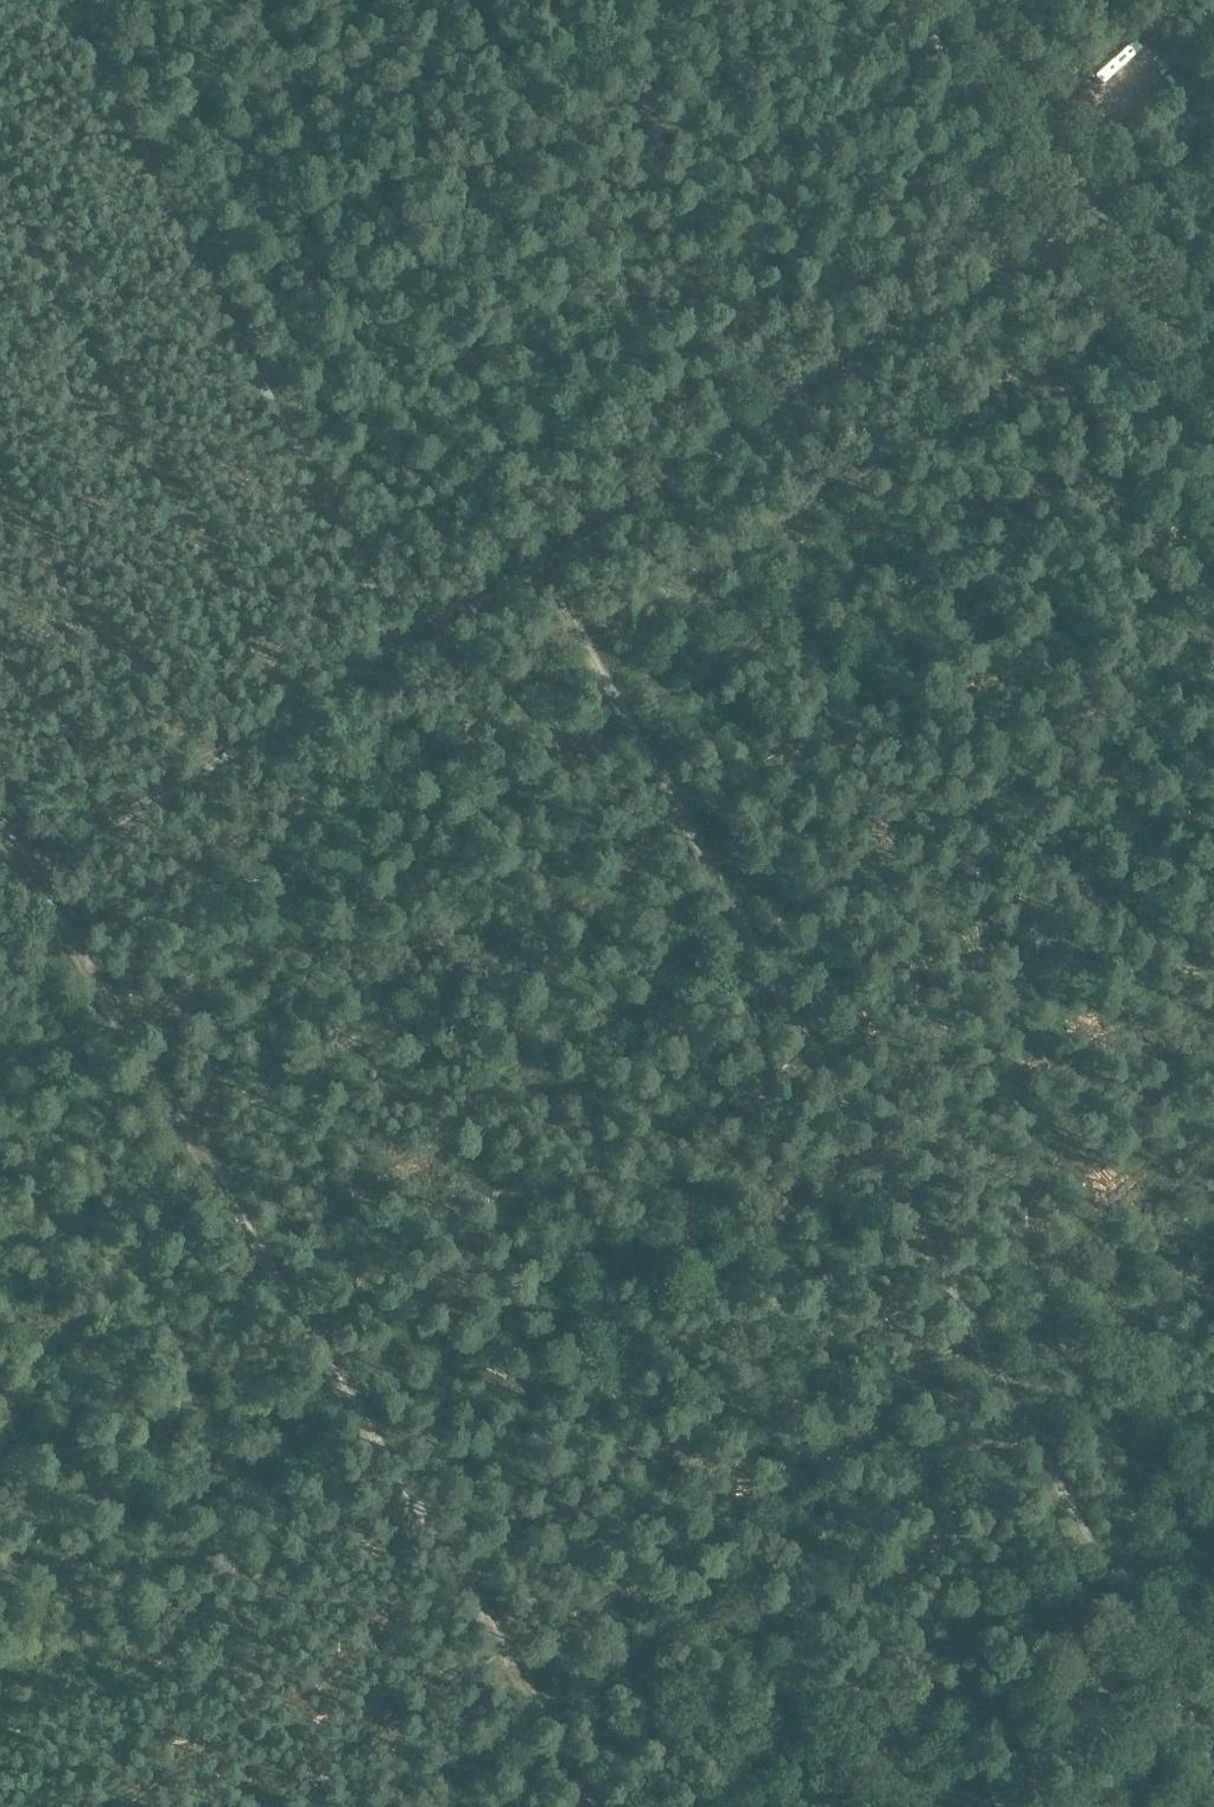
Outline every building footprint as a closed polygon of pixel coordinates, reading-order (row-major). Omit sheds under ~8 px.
[(634,99),(623,104),(629,117),(640,111),(634,99)] [(610,315),(600,314),(598,326),(609,327),(610,315)]
